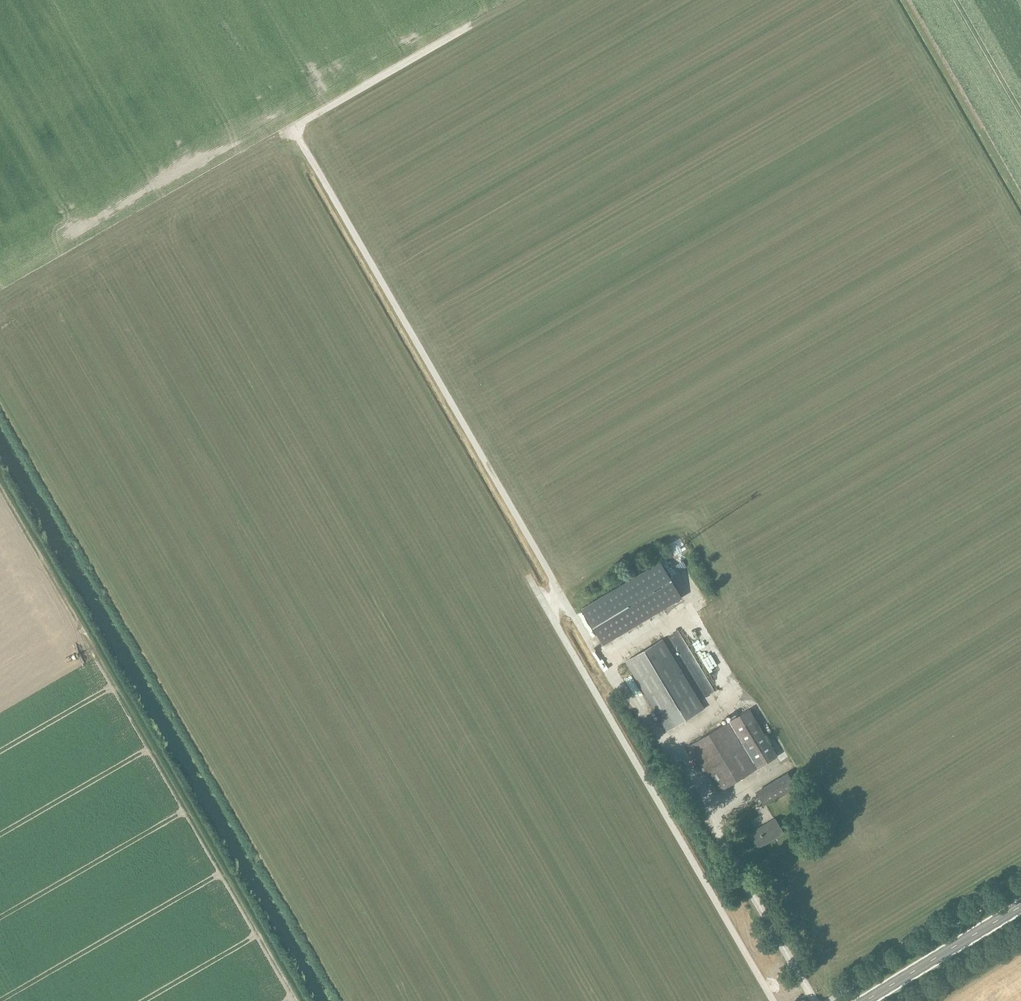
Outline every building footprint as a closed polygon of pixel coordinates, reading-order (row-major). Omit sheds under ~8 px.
[(603,645),(681,598),(660,562),(581,609),(603,645)] [(662,640),(625,662),(667,731),(704,709),(662,640)] [(749,710),(726,723),(754,771),(777,757),(749,710)] [(726,723),(688,746),(716,793),(754,771),(726,723)] [(777,737),(771,740),(779,759),(785,756),(777,737)] [(764,806),(795,787),(787,774),(756,793),(764,806)] [(758,848),(783,833),(774,819),(750,834),(758,848)]
